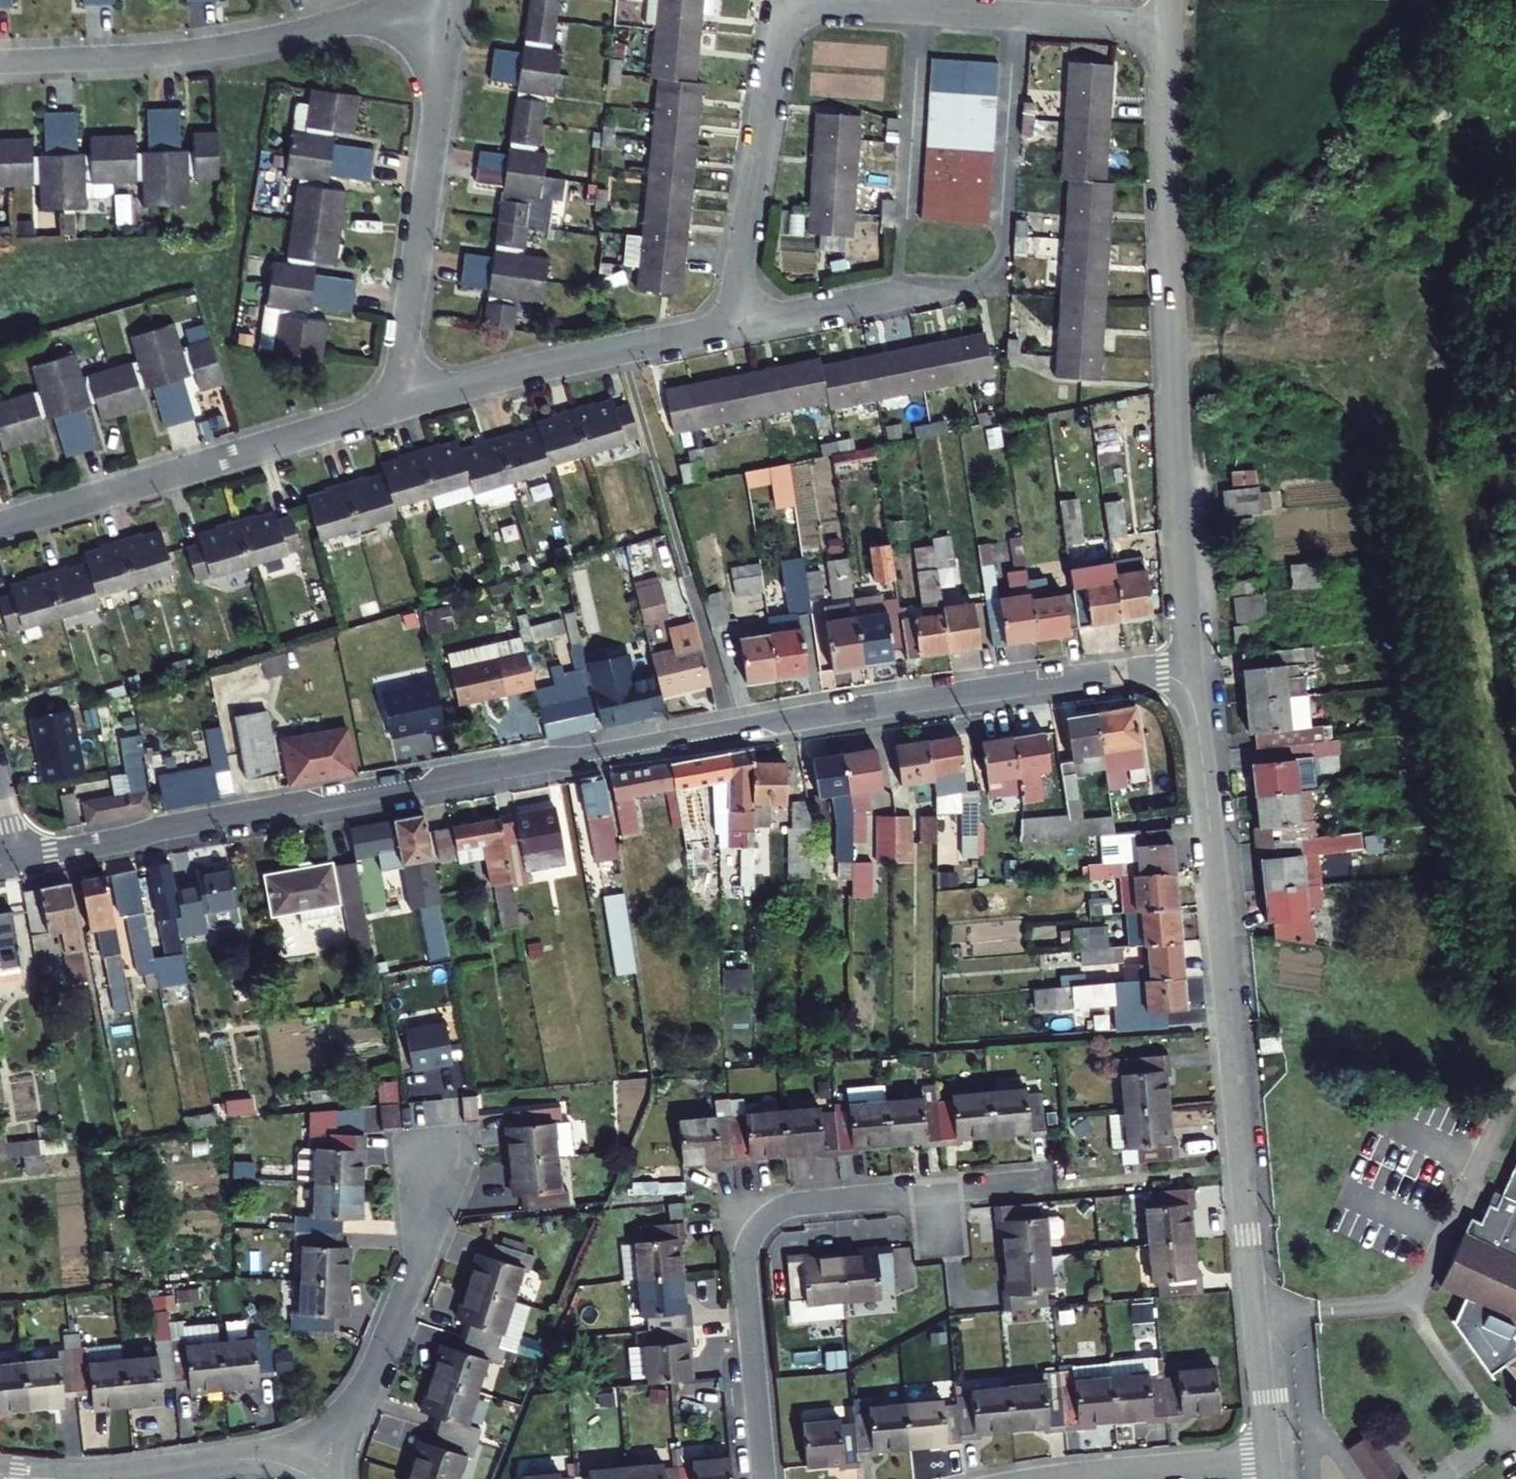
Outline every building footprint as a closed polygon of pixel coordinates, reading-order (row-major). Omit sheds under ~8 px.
[(9,8),(8,0),(0,0),(0,8),(9,8)] [(503,44),(584,55),(587,33),(563,29),(567,1),(559,0),(538,0),(533,33),(505,28),(503,44)] [(628,276),(670,283),(704,74),(700,73),(712,0),(666,0),(655,66),(662,67),(636,222),(632,252),(628,276)] [(584,55),(503,44),(500,61),(528,65),(523,99),(551,102),(556,72),(580,76),(584,55)] [(627,49),(615,46),(614,59),(626,61),(627,49)] [(934,58),(925,217),(993,221),(1003,62),(934,58)] [(626,61),(614,59),(612,74),(625,76),(626,61)] [(1073,184),(1061,381),(1106,384),(1118,187),(1111,186),(1118,71),(1072,68),(1065,183),(1073,184)] [(301,137),(384,150),(386,134),(344,128),(346,114),(365,117),(371,81),(323,74),(318,109),(323,109),(322,118),(304,116),(301,137)] [(489,131),(486,146),(567,155),(571,133),(547,129),(551,102),(523,99),(517,135),(489,131)] [(197,171),(227,170),(225,123),(201,124),(201,141),(187,142),(185,101),(152,102),(154,141),(142,141),(142,127),(97,128),(97,144),(81,144),(80,106),(49,106),(51,146),(36,147),(36,131),(0,132),(0,178),(45,176),(46,201),(92,199),(91,175),(150,173),(150,197),(198,196),(197,171)] [(1029,104),(1026,137),(1034,137),(1037,105),(1029,104)] [(816,110),(810,231),(858,233),(863,113),(816,110)] [(623,114),(608,113),(607,123),(622,125),(623,114)] [(904,123),(891,122),(889,137),(902,138),(904,123)] [(622,125),(607,123),(605,135),(620,137),(622,125)] [(381,166),(384,150),(301,137),(297,159),(315,162),(314,169),(309,168),(304,204),(351,211),(356,175),(337,172),(339,159),(381,166)] [(567,155),(486,146),(484,160),(512,165),(506,202),(535,204),(540,175),(564,178),(567,155)] [(616,179),(601,176),(600,184),(616,187),(616,179)] [(616,187),(600,184),(603,199),(617,202),(616,187)] [(887,194),(885,226),(897,227),(898,194),(887,194)] [(500,239),(472,234),(470,251),(551,261),(554,239),(530,236),(535,204),(506,202),(500,239)] [(281,265),(364,279),(366,263),(325,256),(327,243),(346,246),(351,211),(304,204),(299,237),(304,238),(303,246),(284,244),(281,265)] [(636,222),(622,220),(617,249),(632,252),(636,222)] [(1018,221),(1017,253),(1030,253),(1032,222),(1018,221)] [(601,255),(605,262),(610,263),(604,242),(601,255)] [(551,261),(470,251),(467,267),(495,271),(489,307),(518,312),(523,282),(547,286),(551,261)] [(361,294),(364,279),(281,265),(278,287),(296,289),(294,297),(289,296),(284,332),(330,340),(337,304),(317,300),(319,288),(361,294)] [(2,441),(6,457),(50,445),(45,428),(58,425),(70,466),(101,457),(89,416),(102,413),(107,429),(149,417),(144,400),(158,396),(169,437),(199,428),(187,387),(201,383),(205,400),(226,394),(213,350),(186,358),(179,334),(136,347),(144,371),(89,387),(82,363),(35,377),(42,400),(0,413),(0,441),(2,441)] [(817,369),(824,403),(826,412),(977,380),(968,336),(817,369)] [(671,436),(824,403),(817,369),(815,362),(662,395),(671,436)] [(318,499),(297,506),(309,547),(384,523),(382,516),(460,494),(462,501),(536,479),(534,471),(625,445),(615,410),(602,414),(600,407),(584,414),(581,407),(542,417),(545,425),(522,431),(524,438),(508,443),(505,435),(466,447),(468,453),(449,459),(448,453),(428,458),(426,452),(387,464),(389,471),(370,476),(372,483),(354,489),(352,482),(316,493),(318,499)] [(915,452),(941,448),(938,433),(912,437),(915,452)] [(700,485),(697,464),(717,462),(714,446),(687,451),(689,464),(681,466),(682,488),(700,485)] [(825,466),(852,462),(850,448),(823,451),(825,466)] [(745,465),(747,484),(770,481),(773,505),(794,502),(787,459),(745,465)] [(1225,473),(1227,485),(1248,483),(1247,471),(1225,473)] [(1216,492),(1219,517),(1255,513),(1253,488),(1216,492)] [(1063,540),(1082,538),(1077,495),(1058,497),(1063,540)] [(1121,495),(1102,497),(1107,533),(1125,531),(1121,495)] [(1219,523),(1220,536),(1245,534),(1244,522),(1219,523)] [(190,555),(180,557),(191,593),(293,563),(282,527),(266,531),(263,526),(248,531),(246,526),(207,537),(209,543),(189,548),(190,555)] [(1011,566),(1036,564),(1034,532),(1009,533),(1011,566)] [(889,536),(867,538),(871,576),(892,574),(889,536)] [(0,601),(0,630),(3,639),(93,612),(91,606),(164,583),(153,543),(136,548),(132,542),(96,554),(98,559),(79,564),(81,571),(62,577),(59,570),(21,582),(23,589),(5,593),(7,599),(0,601)] [(684,551),(699,604),(717,599),(702,546),(684,551)] [(794,579),(798,605),(818,602),(809,546),(789,549),(794,579)] [(1146,611),(1136,550),(1109,555),(1119,616),(1146,611)] [(825,556),(830,593),(852,590),(848,553),(825,556)] [(1079,560),(1084,586),(1069,588),(1075,623),(1119,616),(1109,555),(1079,560)] [(728,563),(733,592),(762,588),(757,559),(728,563)] [(1285,566),(1288,591),(1321,588),(1318,563),(1285,566)] [(755,621),(757,636),(764,680),(795,676),(789,635),(801,633),(798,605),(794,579),(773,581),(779,618),(755,621)] [(1225,583),(1226,593),(1250,592),(1249,581),(1225,583)] [(1075,623),(1069,588),(1021,596),(1027,638),(1065,633),(1064,625),(1075,623)] [(1020,591),(975,598),(983,645),(1027,638),(1021,596),(1020,591)] [(1226,599),(1229,623),(1259,620),(1257,596),(1226,599)] [(654,598),(624,605),(631,633),(661,626),(654,598)] [(965,599),(932,605),(933,614),(939,652),(973,646),(965,599)] [(836,621),(816,624),(824,671),(854,666),(846,618),(845,612),(834,613),(836,621)] [(890,630),(888,612),(846,618),(854,666),(885,661),(884,653),(893,651),(890,630)] [(905,618),(907,627),(890,630),(893,651),(895,659),(939,652),(933,614),(905,618)] [(1230,630),(1231,644),(1252,642),(1250,628),(1230,630)] [(757,636),(727,641),(734,685),(764,680),(757,636)] [(1276,650),(1233,654),(1239,706),(1282,701),(1300,698),(1298,684),(1287,686),(1285,667),(1278,668),(1276,650)] [(690,654),(638,666),(640,675),(648,709),(699,698),(690,654)] [(591,731),(650,717),(648,709),(640,675),(625,679),(620,657),(576,667),(591,731)] [(435,684),(443,720),(491,709),(483,673),(435,684)] [(378,687),(390,735),(443,722),(431,675),(378,687)] [(322,760),(275,771),(281,794),(342,780),(324,690),(280,703),(284,720),(312,714),(322,760)] [(1243,735),(1254,735),(1256,750),(1289,747),(1282,701),(1239,706),(1243,735)] [(583,731),(576,704),(530,716),(537,743),(583,731)] [(221,721),(238,793),(250,790),(234,724),(232,718),(221,721)] [(234,724),(250,790),(267,786),(251,720),(234,724)] [(1128,759),(1122,724),(1085,730),(1089,766),(1128,759)] [(80,730),(36,735),(41,779),(84,775),(80,730)] [(1058,835),(1059,851),(1089,849),(1101,849),(1099,833),(1073,834),(1064,782),(1091,777),(1089,766),(1085,730),(1053,736),(1057,770),(1049,771),(1058,835)] [(208,733),(193,737),(198,760),(214,757),(208,733)] [(351,751),(356,774),(386,768),(382,745),(351,751)] [(1258,764),(1251,765),(1254,800),(1291,796),(1297,796),(1293,750),(1289,747),(1256,750),(1258,764)] [(1038,785),(1033,749),(1004,754),(1009,792),(1014,820),(1033,818),(1028,787),(1038,785)] [(956,808),(947,754),(919,758),(925,796),(927,813),(953,808),(953,840),(969,841),(969,808),(956,808)] [(994,801),(993,794),(1009,792),(1004,754),(971,759),(977,796),(979,795),(981,803),(994,801)] [(115,794),(73,807),(78,827),(136,813),(129,779),(139,778),(135,757),(111,759),(115,794)] [(925,796),(919,758),(886,763),(891,800),(925,796)] [(741,775),(744,775),(744,762),(721,766),(722,794),(702,797),(704,847),(744,847),(744,814),(740,813),(741,775)] [(872,801),(866,765),(835,770),(840,806),(872,801)] [(688,800),(702,797),(722,794),(721,766),(663,775),(667,797),(675,849),(689,847),(686,814),(690,813),(688,800)] [(840,806),(835,770),(807,774),(811,809),(840,806)] [(197,771),(146,779),(151,808),(202,800),(197,771)] [(630,842),(624,804),(667,797),(663,775),(605,785),(615,844),(630,842)] [(775,814),(776,776),(744,775),(744,814),(775,814)] [(578,785),(592,867),(611,864),(597,782),(578,785)] [(1257,829),(1262,829),(1267,843),(1296,840),(1291,796),(1254,800),(1257,829)] [(52,803),(61,838),(74,835),(65,800),(52,803)] [(558,862),(550,815),(493,825),(499,859),(515,856),(516,862),(549,857),(551,864),(558,862)] [(798,830),(796,815),(780,815),(780,844),(798,845),(798,830)] [(493,825),(493,822),(429,834),(434,864),(453,861),(452,855),(476,850),(478,863),(499,859),(493,825)] [(419,825),(386,831),(396,890),(429,884),(419,825)] [(884,856),(884,826),(869,826),(869,856),(884,856)] [(898,856),(898,827),(884,826),(884,856),(898,856)] [(375,833),(344,839),(350,872),(357,911),(388,905),(375,833)] [(1099,833),(1101,849),(1126,847),(1125,833),(1099,833)] [(1010,837),(1010,853),(1059,851),(1058,835),(1010,837)] [(1267,860),(1257,861),(1261,894),(1301,890),(1296,840),(1267,843),(1267,860)] [(1084,895),(1120,893),(1161,891),(1157,845),(1126,847),(1101,849),(1089,849),(1091,879),(1084,880),(1084,895)] [(339,926),(359,923),(357,911),(350,872),(330,875),(339,926)] [(168,903),(163,875),(145,879),(155,932),(171,929),(177,928),(173,902),(168,903)] [(328,914),(321,876),(259,886),(267,925),(328,914)] [(118,925),(140,921),(132,880),(110,884),(118,925)] [(235,919),(229,881),(200,886),(206,924),(235,919)] [(192,887),(194,897),(173,902),(177,928),(171,929),(177,954),(202,951),(198,925),(206,924),(200,886),(192,887)] [(108,947),(97,887),(77,890),(86,940),(95,939),(97,949),(108,947)] [(1271,927),(1272,940),(1308,946),(1304,913),(1323,911),(1320,888),(1301,890),(1261,894),(1264,928),(1271,927)] [(85,988),(68,889),(34,895),(42,939),(51,937),(63,992),(85,988)] [(1161,891),(1120,893),(1122,927),(1163,925),(1161,891)] [(42,939),(34,895),(20,897),(27,941),(42,939)] [(594,902),(606,980),(628,977),(616,899),(594,902)] [(268,935),(330,923),(328,914),(267,925),(268,935)] [(6,921),(0,922),(0,977),(13,975),(6,921)] [(1032,953),(1033,968),(1136,962),(1169,960),(1166,957),(1163,925),(1122,927),(1123,933),(1130,933),(1131,947),(1032,953)] [(1137,980),(1033,989),(1034,1002),(1172,993),(1169,960),(1136,962),(1137,980)] [(749,986),(748,965),(721,966),(722,987),(749,986)] [(1026,1017),(1123,1011),(1125,1043),(1156,1041),(1155,1025),(1174,1023),(1172,993),(1034,1002),(1025,1003),(1026,1017)] [(1122,1068),(1123,1083),(1118,1084),(1121,1120),(1164,1117),(1161,1087),(1167,1086),(1165,1064),(1122,1068)] [(882,1091),(845,1094),(846,1110),(832,1111),(832,1119),(836,1163),(855,1162),(855,1153),(886,1151),(883,1107),(882,1091)] [(1027,1102),(1026,1095),(989,1098),(992,1142),(1023,1140),(1023,1147),(1046,1145),(1042,1101),(1027,1102)] [(950,1101),(951,1109),(935,1111),(939,1154),(960,1153),(959,1145),(992,1142),(989,1098),(950,1101)] [(921,1112),(920,1104),(883,1107),(886,1151),(917,1148),(918,1156),(939,1154),(935,1111),(921,1112)] [(396,1109),(380,1111),(382,1135),(398,1134),(396,1109)] [(817,1120),(817,1113),(780,1116),(784,1160),(814,1157),(814,1165),(836,1163),(832,1119),(817,1120)] [(742,1119),(742,1127),(730,1128),(734,1171),(752,1170),(751,1162),(784,1160),(780,1116),(742,1119)] [(515,1137),(507,1138),(511,1171),(558,1166),(573,1165),(569,1131),(563,1132),(562,1117),(514,1122),(515,1137)] [(1173,1148),(1166,1148),(1164,1117),(1121,1120),(1124,1158),(1130,1158),(1131,1172),(1174,1168),(1173,1148)] [(716,1129),(715,1122),(677,1125),(681,1169),(710,1166),(711,1173),(734,1171),(730,1128),(716,1129)] [(308,1147),(316,1147),(315,1183),(361,1184),(363,1149),(355,1149),(356,1136),(338,1135),(338,1127),(309,1126),(308,1147)] [(66,1148),(64,1131),(0,1138),(0,1154),(23,1152),(25,1170),(45,1168),(44,1150),(66,1148)] [(1489,1201),(1483,1198),(1474,1216),(1465,1212),(1437,1277),(1467,1290),(1462,1306),(1485,1317),(1503,1305),(1515,1310),(1515,1140),(1489,1201)] [(522,1204),(524,1218),(571,1213),(569,1199),(561,1200),(558,1166),(511,1171),(514,1204),(522,1204)] [(314,1217),(295,1216),(294,1231),(341,1233),(341,1218),(360,1218),(361,1184),(315,1183),(314,1217)] [(1196,1213),(1195,1195),(1151,1199),(1152,1212),(1146,1212),(1149,1248),(1192,1245),(1190,1213),(1196,1213)] [(1042,1222),(1035,1222),(1033,1210),(990,1214),(991,1233),(998,1232),(1000,1263),(1045,1259),(1044,1244),(1061,1243),(1064,1239),(1063,1226),(1059,1222),(1042,1223),(1042,1222)] [(294,1246),(302,1246),(301,1280),(345,1282),(347,1247),(340,1247),(341,1233),(294,1231),(294,1246)] [(638,1250),(631,1251),(635,1287),(680,1284),(677,1253),(682,1253),(680,1232),(636,1236),(638,1250)] [(1200,1275),(1194,1276),(1192,1245),(1149,1248),(1152,1287),(1157,1287),(1158,1299),(1202,1296),(1200,1275)] [(490,1247),(485,1261),(478,1259),(468,1292),(509,1305),(520,1272),(528,1275),(533,1261),(490,1247)] [(871,1254),(872,1262),(841,1264),(844,1308),(881,1305),(881,1298),(896,1297),(892,1253),(871,1254)] [(1040,1297),(1048,1297),(1045,1259),(1000,1263),(1003,1295),(997,1295),(998,1314),(1000,1314),(1041,1310),(1040,1297)] [(792,1305),(807,1303),(808,1311),(844,1308),(841,1264),(810,1267),(809,1260),(788,1261),(792,1305)] [(336,1328),(337,1314),(344,1315),(345,1282),(301,1280),(300,1314),(291,1313),(291,1327),(336,1328)] [(638,1325),(645,1324),(646,1339),(690,1335),(689,1314),(682,1314),(680,1284),(635,1287),(638,1325)] [(507,1340),(499,1338),(509,1305),(468,1292),(457,1324),(464,1326),(459,1340),(502,1355),(507,1340)] [(155,1336),(170,1335),(168,1294),(153,1295),(155,1336)] [(181,1334),(182,1338),(168,1340),(172,1385),(186,1384),(187,1391),(221,1387),(217,1342),(216,1330),(181,1334)] [(253,1332),(254,1339),(217,1342),(221,1387),(257,1384),(256,1375),(269,1374),(267,1351),(265,1331),(253,1332)] [(644,1392),(690,1388),(687,1359),(692,1358),(690,1335),(646,1339),(631,1340),(633,1355),(641,1355),(644,1392)] [(155,1341),(156,1355),(120,1359),(124,1404),(160,1401),(158,1387),(172,1385),(168,1340),(155,1341)] [(484,1365),(498,1369),(502,1355),(459,1340),(454,1355),(441,1351),(431,1383),(473,1397),(484,1365)] [(1500,1359),(1515,1383),(1515,1348),(1500,1359)] [(84,1362),(83,1349),(69,1351),(74,1395),(86,1394),(88,1408),(124,1404),(120,1359),(84,1362)] [(56,1352),(56,1359),(18,1363),(22,1408),(60,1404),(59,1396),(74,1395),(69,1351),(56,1352)] [(633,1355),(624,1356),(627,1393),(644,1392),(641,1355),(633,1355)] [(1152,1358),(1154,1373),(1109,1377),(1113,1421),(1145,1418),(1146,1425),(1165,1423),(1161,1380),(1159,1357),(1152,1358)] [(1154,1373),(1152,1358),(1108,1362),(1109,1377),(1154,1373)] [(1108,1362),(1071,1365),(1072,1381),(1109,1377),(1108,1362)] [(22,1408),(18,1363),(0,1364),(0,1410),(22,1408)] [(1178,1371),(1179,1378),(1161,1380),(1165,1423),(1187,1421),(1187,1414),(1217,1412),(1213,1368),(1178,1371)] [(1072,1381),(1073,1388),(1058,1389),(1062,1432),(1082,1431),(1082,1423),(1113,1421),(1109,1377),(1072,1381)] [(477,1432),(463,1428),(473,1397),(431,1383),(421,1414),(434,1418),(429,1433),(472,1447),(477,1432)] [(1043,1390),(1042,1383),(1007,1387),(1010,1430),(1040,1427),(1041,1434),(1062,1432),(1058,1389),(1043,1390)] [(968,1397),(956,1398),(957,1419),(959,1441),(978,1439),(978,1433),(1010,1430),(1007,1387),(967,1390),(968,1397)] [(943,1420),(942,1413),(906,1417),(909,1461),(941,1457),(942,1463),(961,1461),(959,1441),(957,1419),(943,1420)] [(868,1427),(855,1428),(856,1437),(859,1471),(879,1470),(878,1463),(909,1461),(906,1417),(868,1420),(868,1427)] [(1370,1478),(1399,1478),(1406,1474),(1369,1422),(1343,1439),(1370,1478)] [(837,1475),(837,1478),(859,1478),(859,1471),(856,1437),(840,1438),(839,1430),(803,1433),(806,1478),(837,1475)] [(467,1460),(472,1447),(429,1433),(425,1446),(417,1444),(407,1475),(418,1478),(453,1478),(460,1458),(467,1460)] [(727,1466),(690,1469),(690,1475),(675,1476),(676,1478),(729,1478),(727,1466)]
